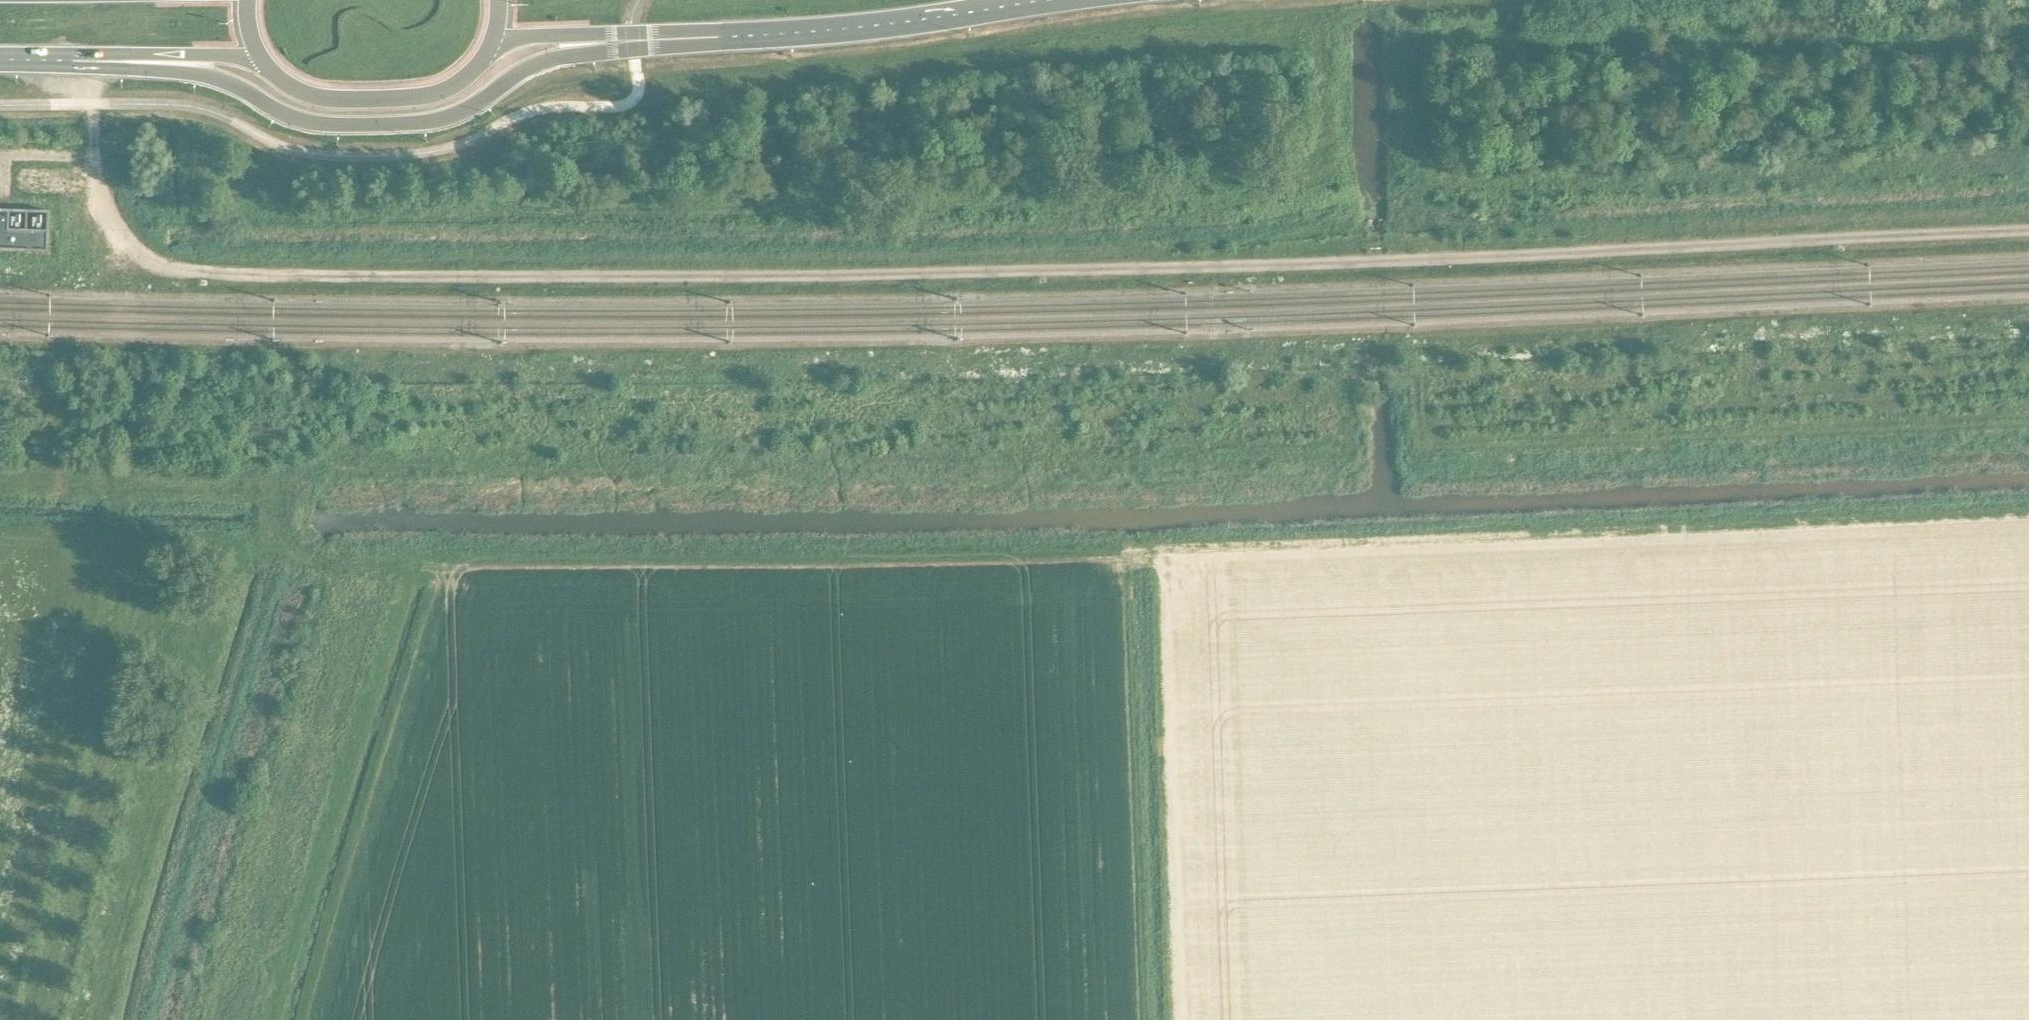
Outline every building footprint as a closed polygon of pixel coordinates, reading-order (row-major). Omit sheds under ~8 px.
[(45,256),(46,217),(0,215),(0,255),(45,256)]
